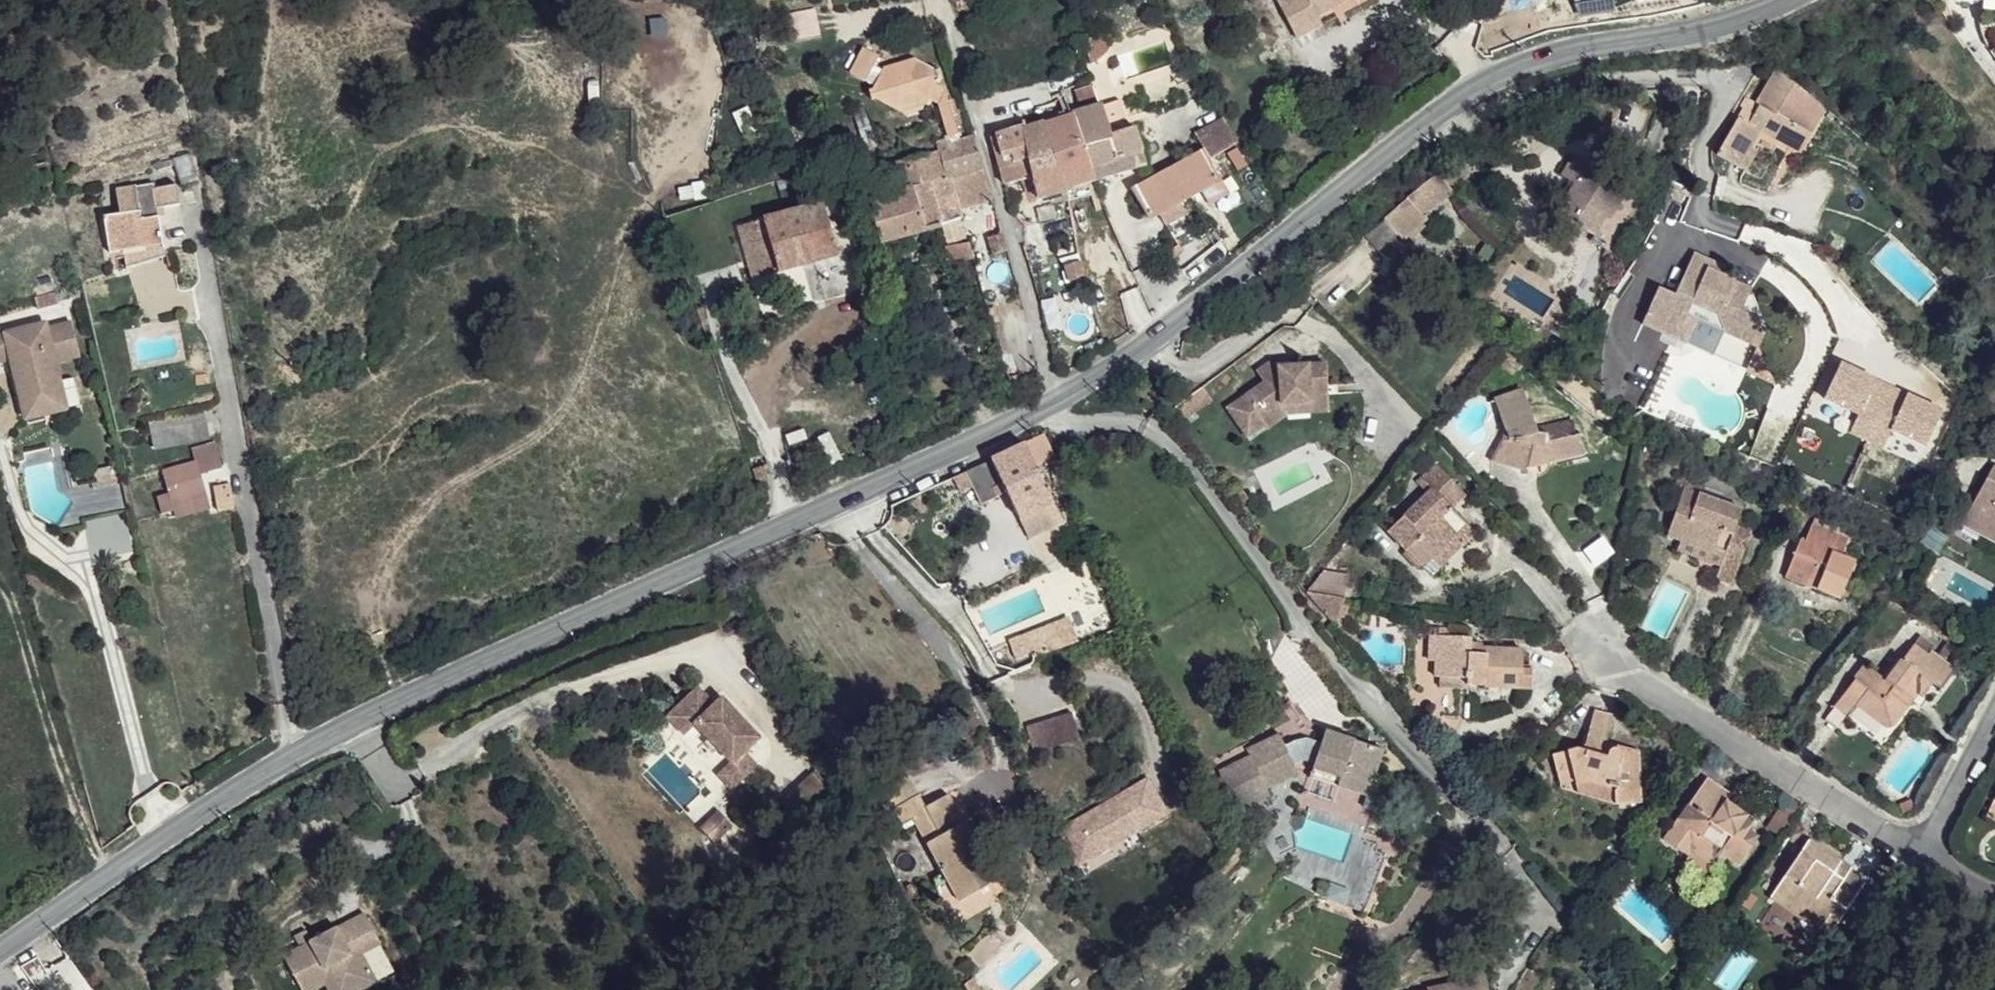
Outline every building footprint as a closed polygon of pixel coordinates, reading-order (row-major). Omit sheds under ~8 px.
[(1287,21),(1307,8),(1323,0),(1276,0),(1287,21)] [(1987,7),(1986,18),(1994,19),(1994,8),(1987,7)] [(1307,8),(1287,21),(1292,29),(1314,16),(1307,8)] [(814,12),(780,18),(785,40),(819,33),(814,12)] [(883,68),(882,70),(873,65),(879,55),(863,47),(849,72),(874,85),(873,88),(869,89),(872,99),(875,98),(897,110),(903,98),(915,95),(927,101),(928,99),(938,104),(943,120),(953,118),(944,89),(936,84),(938,80),(942,79),(939,69),(936,70),(915,59),(908,71),(896,74),(883,68)] [(908,71),(915,59),(883,68),(896,74),(908,71)] [(1801,90),(1774,77),(1750,119),(1737,113),(1728,133),(1746,141),(1755,146),(1763,134),(1805,152),(1814,133),(1796,123),(1802,109),(1796,104),(1801,90)] [(1093,83),(1074,90),(1078,110),(1069,112),(1095,181),(1146,165),(1134,128),(1112,133),(1105,104),(1099,106),(1093,83)] [(903,98),(897,110),(927,101),(915,95),(903,98)] [(863,106),(853,109),(864,143),(874,140),(863,106)] [(1069,112),(1043,121),(1066,192),(1095,181),(1069,112)] [(943,120),(947,135),(944,136),(945,138),(936,141),(938,150),(947,176),(981,166),(972,136),(959,140),(953,118),(943,120)] [(1043,121),(1020,129),(1033,178),(1040,200),(1066,192),(1043,121)] [(1020,129),(988,140),(999,169),(1012,166),(1023,181),(1033,178),(1020,129)] [(1746,141),(1728,133),(1723,143),(1738,153),(1746,141)] [(1755,146),(1746,141),(1738,153),(1749,160),(1755,146)] [(1738,153),(1723,143),(1715,160),(1730,168),(1738,153)] [(885,163),(894,198),(878,203),(869,205),(880,242),(941,227),(931,181),(947,176),(938,150),(885,163)] [(1224,179),(1204,150),(1133,194),(1152,223),(1161,217),(1182,204),(1224,179)] [(172,159),(174,165),(181,185),(198,179),(189,153),(172,159)] [(1749,160),(1738,153),(1730,168),(1742,172),(1749,160)] [(1623,189),(1574,158),(1566,177),(1576,185),(1562,216),(1597,237),(1623,189)] [(172,159),(155,164),(157,170),(174,165),(172,159)] [(885,163),(869,167),(878,203),(894,198),(885,163)] [(931,181),(941,227),(961,221),(957,210),(991,198),(981,166),(947,176),(931,181)] [(1033,178),(1023,181),(1029,205),(1040,200),(1033,178)] [(116,189),(120,213),(104,216),(109,253),(126,250),(129,266),(165,255),(159,216),(157,208),(164,207),(180,204),(177,184),(155,188),(153,183),(116,189)] [(1442,204),(1429,191),(1402,226),(1418,241),(1427,231),(1426,224),(1442,204)] [(738,226),(742,241),(769,234),(779,273),(838,256),(823,202),(738,226)] [(1182,204),(1161,217),(1169,229),(1189,216),(1182,204)] [(1054,209),(1039,213),(1041,227),(1058,222),(1054,209)] [(1096,209),(1073,217),(1077,234),(1080,248),(1107,240),(1096,209)] [(769,234),(742,241),(753,280),(779,273),(769,234)] [(1077,234),(1046,243),(1051,257),(1080,248),(1077,234)] [(1718,242),(1703,234),(1680,270),(1667,265),(1653,290),(1679,305),(1697,282),(1718,293),(1722,309),(1759,330),(1766,310),(1754,305),(1748,287),(1758,272),(1733,258),(1715,248),(1718,242)] [(1734,251),(1718,242),(1715,248),(1733,258),(1734,251)] [(970,245),(945,247),(947,264),(975,262),(970,245)] [(1082,259),(1060,262),(1064,281),(1085,276),(1082,259)] [(1766,310),(1758,272),(1748,287),(1754,305),(1766,310)] [(1679,305),(1653,290),(1648,300),(1688,324),(1705,301),(1722,309),(1718,293),(1697,282),(1679,305)] [(11,357),(20,394),(62,383),(55,363),(80,356),(72,324),(48,330),(46,321),(4,332),(3,328),(0,328),(0,360),(11,357)] [(1329,392),(1324,365),(1280,371),(1273,364),(1260,375),(1264,382),(1231,411),(1248,437),(1265,424),(1284,408),(1313,402),(1312,394),(1329,392)] [(1019,374),(1009,377),(1014,395),(1024,392),(1019,374)] [(62,383),(20,394),(27,421),(69,410),(62,383)] [(1312,394),(1313,402),(1284,408),(1265,424),(1276,433),(1295,416),(1333,410),(1329,392),(1312,394)] [(149,419),(154,448),(209,437),(206,422),(214,420),(211,406),(149,419)] [(1523,410),(1499,413),(1502,432),(1504,439),(1502,447),(1498,453),(1493,461),(1529,466),(1538,444),(1547,445),(1557,458),(1584,452),(1583,439),(1572,438),(1572,423),(1538,429),(1523,410)] [(991,460),(976,467),(985,486),(1000,478),(1007,493),(1028,538),(1063,522),(1035,466),(1049,459),(1055,457),(1045,436),(1025,445),(991,460)] [(195,460),(162,469),(169,493),(173,511),(176,519),(211,509),(201,474),(222,468),(215,441),(191,448),(195,460)] [(1453,494),(1432,472),(1417,491),(1423,500),(1387,539),(1423,577),(1437,564),(1463,534),(1442,510),(1453,494)] [(1977,507),(1994,517),(1994,476),(1977,507)] [(1000,478),(985,486),(991,501),(1007,493),(1000,478)] [(213,486),(218,511),(235,507),(230,483),(213,486)] [(169,493),(156,496),(161,514),(173,511),(169,493)] [(1460,501),(1453,494),(1442,510),(1450,518),(1460,501)] [(1741,513),(1682,494),(1668,541),(1682,547),(1716,558),(1714,570),(1736,576),(1747,547),(1734,541),(1741,513)] [(1977,507),(1971,517),(1993,528),(1994,523),(1994,517),(1977,507)] [(1844,549),(1806,533),(1801,548),(1795,547),(1786,574),(1810,584),(1807,595),(1826,603),(1824,613),(1839,618),(1852,574),(1838,565),(1842,555),(1844,549)] [(1475,544),(1463,534),(1437,564),(1448,574),(1475,544)] [(1716,558),(1682,547),(1678,558),(1714,570),(1716,558)] [(1857,561),(1842,555),(1838,565),(1852,574),(1857,561)] [(1305,602),(1337,616),(1353,579),(1321,565),(1305,602)] [(1810,584),(1786,574),(1783,584),(1807,595),(1810,584)] [(1049,624),(1024,633),(1031,652),(1033,657),(1053,650),(1051,644),(1055,642),(1049,624)] [(1009,639),(1016,658),(1031,652),(1024,633),(1009,639)] [(1478,642),(1447,640),(1443,679),(1476,683),(1477,687),(1536,692),(1536,678),(1527,674),(1527,654),(1479,648),(1478,642)] [(1966,666),(1945,649),(1939,656),(1920,647),(1897,676),(1875,665),(1845,707),(1860,717),(1867,709),(1899,728),(1924,692),(1931,694),(1944,677),(1955,684),(1966,666)] [(697,688),(666,716),(683,734),(694,725),(731,763),(744,752),(758,739),(721,698),(713,706),(697,688)] [(1600,746),(1564,752),(1568,775),(1583,775),(1584,789),(1625,787),(1627,805),(1652,807),(1653,755),(1629,746),(1626,755),(1619,754),(1622,718),(1604,715),(1600,746)] [(1314,764),(1310,777),(1366,795),(1368,796),(1374,779),(1383,751),(1325,731),(1321,743),(1314,764)] [(1205,778),(1220,811),(1234,805),(1237,811),(1269,794),(1266,788),(1298,773),(1294,765),(1285,746),(1280,735),(1248,750),(1251,757),(1205,778)] [(1295,741),(1285,746),(1294,765),(1305,761),(1314,764),(1321,743),(1311,740),(1295,741)] [(731,763),(718,776),(729,789),(755,765),(744,752),(731,763)] [(1583,775),(1568,775),(1569,789),(1584,789),(1583,775)] [(1381,781),(1374,779),(1368,796),(1366,795),(1362,807),(1371,810),(1381,781)] [(1748,800),(1729,785),(1685,846),(1700,859),(1709,846),(1730,864),(1735,856),(1757,869),(1774,845),(1763,839),(1771,828),(1741,811),(1748,800)] [(913,819),(953,890),(983,874),(969,849),(957,828),(964,824),(947,795),(925,807),(918,794),(894,808),(902,825),(913,819)] [(964,824),(957,828),(969,849),(982,842),(970,821),(964,824)] [(1330,884),(1325,899),(1363,913),(1385,855),(1375,852),(1377,846),(1363,840),(1345,889),(1330,884)] [(1856,876),(1821,852),(1785,904),(1813,925),(1819,920),(1833,929),(1837,923),(1849,930),(1871,900),(1856,889),(1853,895),(1845,889),(1856,876)] [(983,874),(953,890),(959,901),(988,885),(983,874)] [(1813,925),(1785,904),(1778,910),(1807,935),(1813,925)] [(283,955),(300,989),(327,975),(335,989),(345,989),(372,975),(360,953),(379,943),(363,913),(283,955)] [(1813,925),(1807,935),(1822,945),(1833,929),(1819,920),(1813,925)] [(989,931),(966,954),(979,967),(1002,944),(989,931)] [(394,971),(379,943),(360,953),(372,975),(345,989),(358,989),(394,971)] [(1481,967),(1451,974),(1453,985),(1432,989),(1487,989),(1481,967)] [(301,989),(311,989),(324,983),(328,989),(335,989),(327,975),(300,989),(301,989)] [(968,989),(981,989),(973,978),(964,983),(968,989)]
